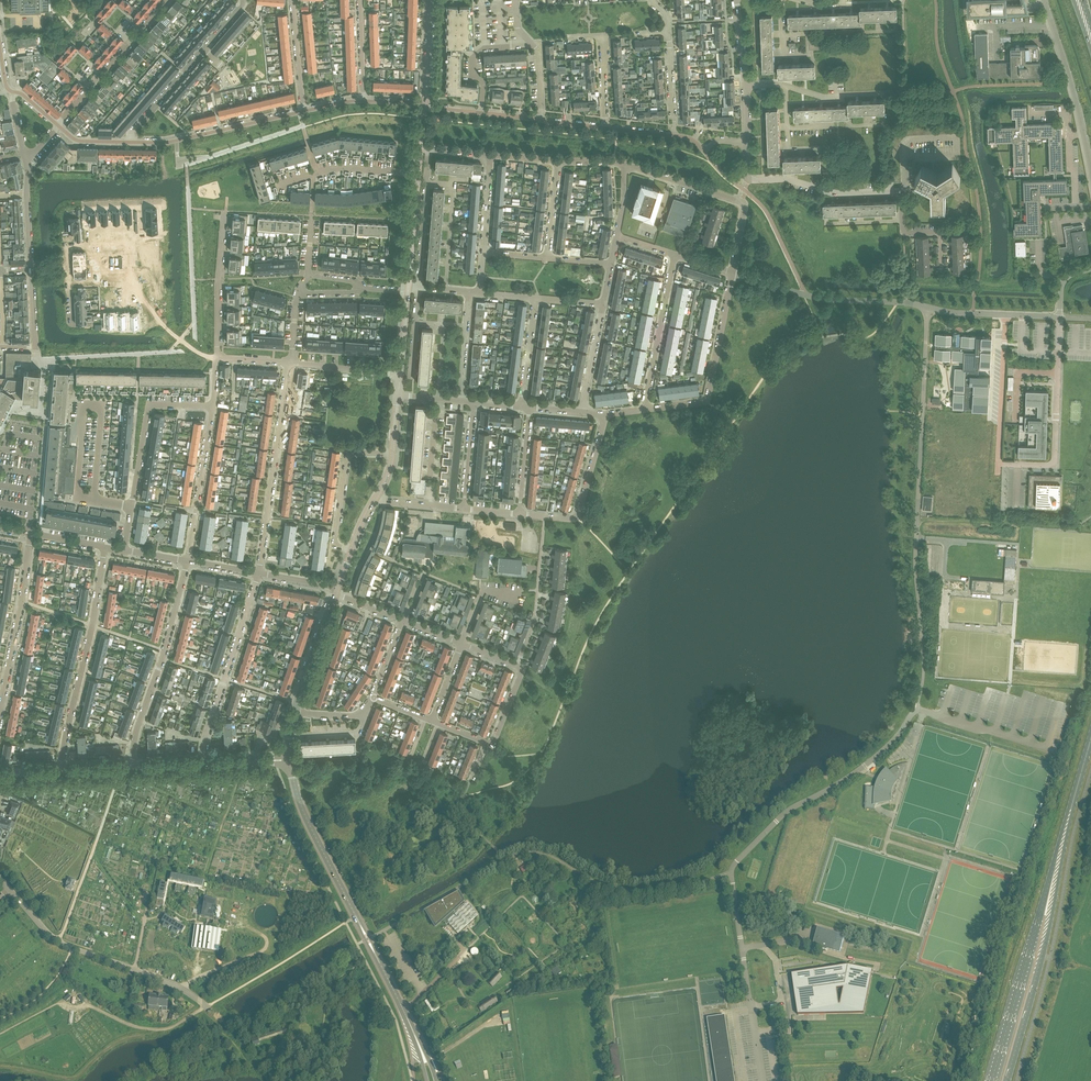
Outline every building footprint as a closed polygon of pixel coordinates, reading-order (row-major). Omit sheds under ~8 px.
[(49,0),(12,0),(12,12),(21,11),(21,13),(24,12),(24,10),(37,10),(37,12),(40,12),(40,11),(49,11),(49,0)] [(108,3),(113,8),(117,4),(113,0),(111,0),(108,3)] [(123,8),(128,3),(125,0),(122,0),(118,4),(123,8)] [(146,4),(151,9),(155,5),(150,0),(149,0),(146,4)] [(173,4),(181,11),(183,10),(186,7),(177,0),(173,4)] [(225,3),(232,9),(236,4),(232,0),(227,0),(225,3)] [(969,1),(969,11),(971,13),(1025,12),(1027,9),(1024,3),(1005,3),(1005,2),(1005,0),(970,0),(969,1)] [(108,3),(104,8),(109,13),(113,8),(108,3)] [(128,3),(123,8),(127,12),(129,10),(131,8),(132,7),(128,3)] [(225,3),(221,8),(227,13),(232,9),(225,3)] [(146,4),(142,9),(147,14),(151,9),(146,4)] [(173,4),(169,9),(175,15),(180,11),(181,12),(181,11),(173,4)] [(451,47),(451,53),(447,52),(446,92),(461,93),(461,97),(473,99),(474,97),(477,98),(478,87),(462,85),(459,85),(460,53),(459,53),(459,47),(462,47),(462,48),(471,47),(469,6),(460,6),(460,10),(457,10),(457,6),(448,6),(446,47),(451,47)] [(861,19),(879,19),(878,7),(860,8),(860,12),(861,19)] [(897,18),(897,7),(878,7),(879,19),(897,18)] [(104,8),(100,12),(105,17),(109,13),(104,8)] [(221,8),(216,12),(223,18),(227,13),(221,8)] [(142,9),(138,13),(143,18),(147,14),(142,9)] [(169,9),(164,14),(173,22),(178,17),(175,15),(169,9)] [(244,11),(240,16),(247,22),(251,17),(244,11)] [(105,17),(100,12),(96,17),(101,22),(105,17)] [(216,12),(212,17),(219,23),(223,18),(216,12)] [(861,19),(860,12),(842,13),(843,24),(861,24),(861,19)] [(143,18),(138,13),(134,18),(139,23),(143,18)] [(843,24),(842,13),(824,14),(825,25),(843,24)] [(164,14),(160,19),(167,25),(170,22),(172,24),(174,22),(173,22),(164,14)] [(807,26),(806,14),(796,15),(788,15),(789,26),(807,26)] [(825,25),(824,14),(806,14),(807,26),(825,25)] [(208,22),(215,28),(219,23),(212,17),(210,15),(205,20),(208,22)] [(240,16),(236,21),(243,27),(247,22),(240,16)] [(761,16),(761,22),(761,24),(761,26),(761,27),(762,34),(773,34),(772,28),(772,22),(772,16),(761,16)] [(185,23),(180,19),(178,18),(176,20),(183,26),(185,23)] [(160,19),(157,23),(167,33),(169,31),(165,27),(167,25),(160,19)] [(236,21),(232,26),(239,32),(243,27),(236,21)] [(208,22),(204,27),(210,33),(215,28),(208,22)] [(97,28),(102,32),(107,27),(102,23),(97,28)] [(157,23),(153,28),(160,33),(162,31),(165,35),(167,33),(157,23)] [(232,26),(228,30),(235,36),(239,32),(232,26)] [(107,27),(102,32),(106,36),(108,35),(110,33),(111,31),(107,27)] [(204,27),(199,32),(206,38),(210,33),(204,27)] [(153,28),(149,32),(161,42),(162,41),(161,40),(162,39),(161,38),(162,36),(160,34),(160,33),(153,28)] [(228,30),(223,35),(230,41),(235,36),(228,30)] [(149,32),(146,36),(153,42),(155,41),(157,43),(158,41),(160,43),(161,42),(149,32)] [(199,32),(195,37),(202,43),(206,38),(199,32)] [(988,33),(974,34),(976,67),(975,67),(978,78),(989,78),(989,76),(993,76),(993,78),(1041,76),(1040,70),(1043,70),(1043,67),(1040,67),(1040,61),(1039,61),(1039,58),(1040,58),(1040,50),(1040,49),(1039,48),(1039,47),(1039,46),(1038,46),(1037,45),(1036,44),(1035,44),(1034,44),(1025,44),(1025,47),(1019,47),(1019,45),(1016,45),(1016,46),(1015,46),(1015,47),(1010,48),(1011,62),(989,63),(988,33)] [(762,52),(773,52),(773,34),(762,34),(762,42),(762,44),(762,45),(762,52)] [(223,35),(219,40),(226,46),(230,41),(223,35)] [(118,36),(114,40),(120,45),(124,41),(118,36)] [(146,36),(142,40),(154,50),(156,48),(152,44),(153,42),(146,36)] [(37,45),(36,37),(17,39),(18,47),(37,45)] [(195,37),(191,41),(198,47),(202,43),(195,37)] [(646,39),(642,40),(643,50),(652,50),(651,38),(646,38),(646,39)] [(655,38),(651,38),(652,50),(660,49),(659,39),(656,39),(655,38)] [(635,39),(635,40),(635,51),(643,50),(642,40),(639,40),(639,39),(635,39)] [(714,47),(714,50),(723,49),(723,39),(716,39),(716,46),(717,46),(717,47),(714,47)] [(114,40),(110,45),(116,50),(120,45),(114,40)] [(142,40),(138,44),(146,51),(147,49),(152,53),(156,57),(158,54),(154,50),(142,40)] [(219,40),(215,45),(222,51),(226,46),(219,40)] [(191,41),(187,46),(194,52),(198,47),(191,41)] [(579,43),(575,44),(575,54),(585,54),(584,42),(579,42),(579,43)] [(588,42),(584,42),(585,54),(592,53),(592,43),(588,43),(588,42)] [(567,43),(567,44),(568,55),(575,54),(575,44),(572,44),(572,43),(567,43)] [(72,44),(68,48),(74,53),(78,49),(72,44)] [(79,50),(83,54),(88,48),(83,44),(79,50)] [(138,44),(134,49),(142,56),(142,55),(146,51),(138,44)] [(110,45),(106,50),(112,54),(116,50),(110,45)] [(222,51),(215,45),(211,49),(218,56),(222,51)] [(187,46),(182,51),(189,57),(194,52),(187,46)] [(68,48),(64,53),(70,58),(74,53),(68,48)] [(88,48),(83,54),(88,58),(90,55),(92,53),(92,52),(88,48)] [(134,49),(130,54),(139,63),(144,57),(142,56),(134,49)] [(723,49),(714,50),(717,50),(717,53),(716,53),(717,60),(720,60),(728,60),(728,52),(723,52),(723,49)] [(106,50),(102,54),(108,59),(112,54),(106,50)] [(182,51),(178,56),(185,62),(189,57),(182,51)] [(774,65),(773,52),(762,52),(763,61),(763,63),(763,70),(774,70),(774,65)] [(19,60),(15,61),(16,74),(20,74),(21,74),(21,76),(25,76),(25,71),(34,69),(34,70),(34,66),(33,62),(40,61),(39,67),(44,70),(43,71),(38,77),(47,84),(61,68),(55,63),(50,58),(44,53),(38,53),(18,56),(19,60)] [(64,53),(60,58),(66,62),(70,58),(64,53)] [(102,54),(98,59),(104,63),(108,59),(102,54)] [(130,54),(125,59),(133,66),(135,68),(139,63),(130,54)] [(622,54),(614,55),(615,61),(618,61),(618,64),(619,64),(622,64),(624,64),(624,61),(625,61),(625,54),(622,54)] [(185,62),(178,56),(174,61),(181,67),(185,62)] [(66,62),(60,58),(56,62),(62,67),(66,62)] [(204,58),(199,63),(207,69),(211,64),(204,58)] [(104,63),(98,59),(94,63),(100,68),(104,63)] [(125,59),(122,63),(133,72),(134,70),(131,68),(133,66),(125,59)] [(555,60),(547,60),(547,67),(557,67),(557,59),(555,59),(555,60)] [(122,63),(118,67),(128,76),(129,74),(131,75),(133,72),(122,63)] [(172,63),(167,68),(175,74),(179,69),(172,63)] [(199,63),(195,68),(202,74),(207,69),(199,63)] [(613,68),(614,75),(621,74),(625,74),(625,71),(621,71),(621,67),(622,67),(622,64),(619,64),(619,68),(613,68)] [(815,64),(797,65),(797,76),(804,76),(806,76),(807,75),(815,75),(815,64)] [(797,65),(778,65),(779,76),(786,76),(788,76),(789,76),(797,76),(797,65)] [(118,67),(115,71),(125,81),(129,77),(128,76),(118,67)] [(729,67),(721,67),(721,75),(722,75),(722,78),(729,78),(729,67)] [(58,73),(62,77),(67,72),(62,68),(58,73)] [(167,68),(163,73),(170,79),(175,74),(167,68)] [(195,68),(191,73),(198,79),(202,74),(195,68)] [(115,71),(111,75),(122,85),(125,81),(115,71)] [(67,72),(62,77),(67,81),(68,80),(70,78),(72,76),(67,72)] [(163,73),(159,78),(166,84),(170,79),(163,73)] [(191,73),(186,78),(194,84),(198,79),(191,73)] [(111,75),(107,80),(114,85),(117,88),(119,86),(120,87),(122,85),(111,75)] [(159,78),(155,82),(162,89),(166,84),(159,78)] [(186,78),(182,82),(189,89),(194,84),(186,78)] [(729,78),(722,78),(718,79),(716,79),(716,83),(726,82),(726,89),(734,88),(734,81),(729,81),(729,78)] [(107,80),(104,84),(114,93),(116,91),(112,88),(114,85),(107,80)] [(217,91),(221,87),(219,85),(216,83),(213,80),(205,89),(209,92),(217,91)] [(559,81),(551,81),(551,89),(559,88),(559,84),(566,83),(565,83),(565,80),(559,81)] [(79,81),(75,86),(80,91),(84,86),(79,81)] [(22,88),(27,92),(33,84),(33,83),(31,85),(28,82),(22,88)] [(155,82),(151,87),(158,93),(162,89),(155,82)] [(182,82),(178,87),(185,94),(189,89),(182,82)] [(33,84),(27,92),(31,95),(36,90),(33,87),(35,85),(33,84)] [(104,84),(100,88),(107,93),(109,91),(113,95),(114,93),(104,84)] [(75,86),(71,90),(76,95),(80,91),(75,86)] [(151,87),(147,92),(154,98),(158,93),(151,87)] [(178,87),(173,92),(181,99),(185,94),(178,87)] [(489,87),(488,99),(494,101),(497,101),(499,87),(493,87),(489,87)] [(499,87),(497,101),(501,102),(501,101),(506,101),(508,89),(504,89),(499,87)] [(63,88),(61,90),(66,95),(72,100),(76,95),(71,90),(69,93),(67,91),(66,91),(63,88)] [(100,88),(96,92),(107,101),(108,101),(108,102),(109,102),(110,100),(105,95),(107,93),(100,88)] [(719,97),(723,96),(727,96),(734,96),(734,88),(726,89),(723,89),(723,94),(719,94),(719,97)] [(508,89),(506,101),(513,102),(513,103),(516,103),(518,89),(512,89),(508,89)] [(518,89),(516,103),(519,104),(520,103),(526,103),(527,91),(523,91),(518,89)] [(36,90),(31,95),(35,99),(42,91),(41,90),(39,92),(36,90)] [(42,91),(35,99),(39,103),(45,97),(41,94),(43,92),(42,91)] [(588,92),(589,101),(589,109),(597,108),(596,101),(592,101),(592,96),(596,95),(595,91),(588,92)] [(96,92),(93,96),(99,102),(102,99),(106,103),(107,101),(96,92)] [(147,92),(143,97),(150,103),(154,98),(147,92)] [(173,92),(169,97),(176,104),(181,99),(173,92)] [(663,92),(648,93),(649,95),(656,95),(656,102),(657,102),(664,102),(663,92)] [(62,100),(64,101),(66,103),(68,104),(72,100),(66,95),(65,97),(62,100)] [(93,96),(89,100),(97,107),(99,105),(101,107),(103,105),(101,103),(99,102),(93,96)] [(560,96),(552,96),(552,104),(560,103),(560,96)] [(734,96),(727,96),(727,107),(733,106),(732,103),(735,103),(734,96)] [(39,103),(44,107),(51,99),(48,97),(47,99),(45,97),(39,103)] [(143,97),(138,101),(145,108),(150,103),(143,97)] [(169,97),(165,102),(174,110),(175,110),(172,108),(176,104),(169,97)] [(51,99),(44,107),(48,110),(53,104),(50,102),(52,100),(51,99)] [(89,100),(86,104),(94,111),(96,114),(98,112),(96,109),(97,107),(89,100)] [(885,111),(884,100),(876,101),(874,101),(866,101),(866,112),(885,111)] [(138,101),(134,106),(141,112),(145,108),(138,101)] [(581,101),(574,102),(570,102),(570,107),(574,107),(574,110),(582,109),(581,101)] [(848,113),(866,112),(866,101),(859,101),(856,101),(848,102),(848,106),(848,113)] [(174,110),(165,102),(160,107),(167,113),(170,110),(173,112),(174,110)] [(53,104),(48,110),(52,114),(59,106),(57,104),(55,106),(53,104)] [(86,104),(82,109),(92,118),(94,116),(91,113),(93,111),(94,111),(86,104)] [(186,114),(187,116),(195,107),(193,105),(186,114)] [(59,106),(52,114),(57,118),(62,112),(60,110),(61,108),(59,106)] [(134,106),(130,111),(137,117),(141,112),(134,106)] [(733,106),(727,107),(725,107),(726,124),(733,123),(733,116),(729,116),(729,111),(733,110),(733,106)] [(838,106),(830,107),(830,118),(848,117),(848,113),(848,106),(841,106),(838,106)] [(623,107),(616,108),(616,114),(623,114),(627,113),(627,116),(631,116),(630,110),(627,110),(626,107),(623,107)] [(812,119),(812,107),(805,108),(803,108),(802,108),(794,108),(794,119),(812,119)] [(830,118),(830,107),(823,107),(820,107),(812,107),(812,119),(830,118)] [(1048,140),(1049,173),(1061,173),(1061,171),(1063,171),(1061,127),(1054,127),(1054,123),(1022,124),(1022,117),(1026,117),(1025,107),(1011,107),(1011,118),(1015,118),(1015,126),(987,127),(987,143),(1012,142),(1013,175),(1028,175),(1027,141),(1048,140)] [(9,108),(2,109),(3,115),(5,115),(5,117),(11,116),(9,108)] [(82,109),(78,113),(85,120),(87,118),(90,120),(92,118),(82,109)] [(767,127),(778,127),(777,109),(766,109),(767,117),(767,119),(767,120),(767,127)] [(130,111),(126,116),(133,122),(137,117),(130,111)] [(78,113),(74,117),(84,126),(88,121),(85,120),(78,113)] [(700,114),(697,114),(683,115),(683,122),(690,121),(690,117),(695,117),(695,123),(698,123),(700,114)] [(126,116),(122,120),(129,127),(133,122),(126,116)] [(74,117),(70,122),(78,128),(80,130),(84,126),(74,117)] [(711,117),(703,118),(701,118),(700,122),(704,122),(704,125),(711,125),(711,117)] [(3,125),(0,126),(0,129),(3,128),(13,127),(12,120),(2,122),(3,125)] [(122,120),(118,125),(125,131),(129,127),(122,120)] [(78,128),(70,122),(67,126),(74,133),(76,134),(78,132),(76,131),(78,128)] [(118,125),(113,130),(115,131),(112,134),(117,138),(119,135),(120,136),(125,131),(118,125)] [(768,146),(779,145),(778,127),(767,127),(767,135),(768,136),(768,137),(768,146)] [(901,140),(904,137),(899,132),(896,135),(901,140)] [(339,147),(338,137),(330,139),(333,149),(339,147)] [(338,137),(339,147),(345,148),(346,138),(338,137)] [(0,141),(2,141),(4,151),(18,148),(16,138),(0,141)] [(41,163),(42,164),(40,165),(43,167),(44,166),(49,170),(64,153),(68,157),(68,161),(76,162),(76,159),(98,160),(98,148),(78,148),(78,149),(72,149),(61,139),(41,163)] [(333,149),(330,139),(324,141),(327,151),(333,149)] [(327,151),(324,141),(318,143),(321,153),(327,151)] [(321,153),(318,143),(312,145),(314,154),(321,153)] [(780,163),(779,160),(779,145),(768,146),(768,153),(768,154),(768,155),(769,164),(773,163),(780,163)] [(309,158),(306,149),(300,150),(303,160),(309,158)] [(297,162),(303,160),(300,150),(294,152),(297,162)] [(291,164),(297,162),(294,152),(288,154),(291,164)] [(285,165),(291,164),(288,154),(282,156),(285,165)] [(285,165),(282,156),(276,157),(279,167),(285,165)] [(272,169),(279,167),(276,157),(269,159),(272,169)] [(821,168),(820,157),(802,158),(802,169),(821,168)] [(784,169),(802,169),(802,158),(784,159),(784,163),(784,169)] [(436,159),(435,170),(453,172),(454,161),(436,159)] [(21,160),(10,163),(12,174),(13,174),(14,183),(15,190),(21,189),(18,172),(23,171),(21,160)] [(453,172),(472,173),(472,162),(454,161),(453,172)] [(262,168),(260,162),(250,165),(252,171),(262,168)] [(472,173),(471,182),(480,183),(482,163),(472,162),(472,173)] [(923,166),(918,173),(917,178),(932,186),(933,203),(947,203),(946,186),(961,177),(954,165),(945,171),(944,169),(939,174),(923,166)] [(263,175),(262,168),(252,171),(254,177),(263,175)] [(1066,180),(1061,180),(1061,173),(1049,173),(1050,180),(1023,181),(1023,201),(1025,201),(1026,222),(1014,223),(1015,228),(1013,228),(1013,236),(1041,235),(1039,194),(1069,193),(1068,185),(1066,185),(1066,180)] [(265,181),(263,175),(254,177),(255,183),(265,181)] [(267,187),(265,181),(255,183),(257,189),(267,187)] [(637,196),(632,213),(652,220),(656,208),(657,208),(658,203),(658,202),(662,190),(654,187),(653,188),(652,188),(646,186),(642,184),(638,196),(637,196)] [(269,193),(267,187),(257,189),(259,195),(269,193)] [(391,187),(384,188),(386,198),(392,197),(391,187)] [(444,190),(434,189),(426,279),(437,280),(444,190)] [(271,199),(269,193),(259,195),(261,202),(271,199)] [(673,198),(670,210),(669,209),(663,230),(686,237),(696,205),(673,198)] [(896,212),(896,201),(878,202),(878,213),(896,212)] [(860,214),(878,213),(878,202),(860,203),(860,214)] [(842,203),(823,204),(824,215),(842,214),(842,203)] [(842,203),(842,214),(860,214),(860,203),(842,203)] [(721,222),(725,210),(714,206),(712,211),(709,210),(709,213),(711,214),(710,218),(721,222)] [(120,223),(120,210),(109,211),(110,218),(111,217),(113,217),(113,223),(120,223)] [(132,222),(132,210),(121,210),(122,217),(123,217),(125,217),(125,223),(132,222)] [(108,224),(108,211),(97,212),(97,218),(99,218),(101,218),(101,224),(108,224)] [(96,224),(95,212),(83,212),(83,219),(86,219),(89,219),(89,225),(96,224)] [(83,242),(82,231),(80,231),(79,222),(78,222),(78,218),(69,218),(69,226),(67,226),(67,232),(76,232),(77,242),(83,242)] [(718,234),(721,222),(710,218),(708,223),(706,222),(705,225),(707,226),(706,230),(718,234)] [(1077,252),(1086,250),(1083,231),(1082,231),(1081,225),(1071,226),(1071,227),(1064,228),(1066,240),(1065,241),(1066,246),(1058,247),(1060,260),(1077,254),(1077,252)] [(596,231),(595,234),(610,237),(611,230),(604,229),(603,232),(596,231)] [(714,246),(718,234),(706,230),(704,235),(702,234),(701,237),(704,238),(702,242),(714,246)] [(610,237),(595,234),(595,237),(602,238),(601,242),(609,243),(610,237)] [(949,241),(949,243),(949,244),(952,244),(952,254),(950,254),(950,257),(952,257),(953,266),(950,266),(950,269),(953,269),(953,274),(966,274),(964,236),(952,236),(952,241),(949,241)] [(916,237),(916,244),(917,275),(930,275),(929,270),(932,270),(932,267),(929,267),(929,257),(932,257),(932,254),(929,255),(929,245),(932,245),(932,242),(929,242),(928,237),(916,237)] [(159,249),(159,239),(152,239),(152,241),(152,243),(146,243),(146,250),(159,249)] [(1016,242),(1016,256),(1026,256),(1025,241),(1016,242)] [(609,243),(601,242),(600,245),(600,248),(607,250),(609,243)] [(540,244),(530,243),(530,245),(532,245),(532,247),(528,247),(528,251),(533,252),(535,252),(535,250),(540,250),(540,244)] [(84,269),(84,247),(73,247),(74,279),(86,279),(86,269),(84,269)] [(598,255),(606,256),(607,250),(600,248),(599,250),(598,255)] [(625,251),(623,255),(627,256),(625,262),(628,263),(629,259),(629,257),(630,257),(632,250),(626,248),(625,251)] [(632,250),(630,257),(636,259),(638,252),(632,250)] [(160,261),(159,251),(153,251),(153,253),(153,255),(147,255),(147,262),(160,261)] [(638,252),(636,259),(639,260),(637,267),(640,267),(644,254),(638,252)] [(644,254),(640,267),(642,268),(644,262),(648,263),(651,256),(644,254)] [(648,263),(655,265),(657,258),(651,256),(648,263)] [(230,257),(229,263),(241,264),(241,265),(244,265),(244,258),(235,257),(230,257)] [(654,268),(653,272),(655,272),(657,266),(661,267),(663,260),(657,258),(655,265),(654,268)] [(160,273),(160,263),(153,263),(153,265),(153,267),(147,267),(148,274),(160,273)] [(658,275),(663,276),(664,272),(667,273),(668,267),(664,266),(664,268),(660,268),(658,275)] [(689,268),(683,266),(681,273),(684,275),(682,281),(685,282),(686,278),(687,275),(689,268)] [(689,268),(687,275),(693,277),(696,270),(689,268)] [(618,275),(625,277),(628,277),(632,278),(632,275),(628,274),(626,274),(626,270),(619,269),(618,275)] [(696,270),(693,277),(700,279),(702,272),(696,270)] [(702,272),(700,279),(706,281),(708,274),(702,272)] [(708,274),(706,281),(712,283),(715,276),(708,274)] [(161,286),(161,275),(154,275),(154,277),(154,279),(148,279),(148,286),(161,286)] [(715,276),(712,283),(719,285),(721,278),(715,276)] [(648,278),(647,285),(658,287),(660,280),(648,278)] [(647,285),(646,291),(657,293),(658,287),(647,285)] [(677,285),(676,291),(687,294),(688,289),(689,287),(677,285)] [(155,291),(149,291),(149,298),(162,298),(161,287),(155,288),(155,291)] [(75,300),(86,300),(85,288),(78,288),(78,294),(75,294),(75,300)] [(252,303),(258,304),(262,292),(256,290),(256,291),(254,297),(252,303)] [(646,291),(644,298),(656,300),(657,293),(646,291)] [(676,291),(675,298),(686,300),(687,294),(676,291)] [(258,304),(264,306),(268,293),(262,292),(258,304)] [(264,306),(270,307),(273,295),(271,294),(268,293),(264,306)] [(271,307),(276,309),(279,296),(273,295),(270,307),(271,307)] [(279,296),(276,309),(282,310),(285,298),(279,296)] [(706,296),(704,303),(716,305),(717,298),(706,296)] [(443,299),(425,297),(424,308),(442,310),(443,299)] [(644,298),(643,304),(655,307),(656,300),(644,298)] [(675,298),(673,305),(685,307),(686,300),(675,298)] [(460,311),(461,301),(443,299),(442,310),(460,311)] [(704,303),(703,309),(714,311),(716,305),(704,303)] [(655,307),(643,304),(642,311),(653,313),(655,307)] [(673,305),(672,311),(683,313),(685,307),(673,305)] [(702,315),(702,316),(713,318),(714,311),(703,309),(702,315)] [(672,311),(671,318),(682,320),(683,313),(672,311)] [(104,319),(102,320),(103,326),(114,326),(113,313),(106,313),(106,319),(104,319)] [(118,314),(118,320),(116,320),(115,320),(115,327),(126,326),(125,313),(118,314)] [(642,313),(640,319),(652,322),(653,315),(642,313)] [(130,314),(131,320),(129,320),(127,320),(127,327),(138,326),(137,314),(130,314)] [(701,318),(700,322),(712,324),(713,318),(702,316),(702,315),(697,315),(697,318),(699,318),(700,318),(701,318)] [(682,320),(671,318),(669,324),(681,326),(682,320)] [(542,319),(541,326),(548,327),(551,327),(555,327),(559,328),(560,324),(555,324),(548,323),(549,320),(542,319)] [(640,319),(639,326),(650,328),(652,322),(640,319)] [(700,322),(699,329),(710,331),(712,324),(700,322)] [(639,326),(634,325),(635,324),(631,323),(631,324),(630,326),(634,327),(634,328),(638,329),(638,333),(649,335),(650,328),(639,326)] [(669,326),(668,333),(679,335),(680,329),(669,326)] [(433,330),(422,329),(418,383),(428,384),(433,330)] [(710,331),(699,329),(698,335),(709,337),(710,331)] [(540,332),(539,339),(553,340),(554,337),(546,336),(547,333),(540,332)] [(638,333),(636,339),(648,341),(649,335),(638,333)] [(668,333),(666,339),(678,342),(679,335),(668,333)] [(936,334),(934,359),(949,359),(949,357),(952,358),(952,360),(963,360),(963,369),(955,368),(954,391),(956,391),(956,393),(954,393),(953,408),(987,410),(989,385),(990,376),(989,376),(990,369),(989,369),(990,366),(991,347),(991,337),(936,334)] [(697,337),(696,344),(707,346),(709,340),(697,337)] [(648,341),(636,339),(635,346),(646,348),(648,341)] [(666,339),(665,346),(676,348),(678,342),(666,339)] [(696,344),(695,350),(706,353),(707,346),(696,344)] [(665,346),(664,352),(675,355),(676,348),(665,346)] [(634,348),(633,354),(645,357),(646,350),(634,348)] [(695,350),(693,357),(705,359),(706,353),(695,350)] [(1,378),(1,389),(15,396),(17,397),(39,399),(41,370),(31,369),(32,352),(6,352),(6,378),(1,378)] [(664,352),(662,359),(674,361),(675,355),(664,352)] [(537,354),(536,360),(543,361),(546,362),(550,362),(551,359),(544,358),(544,355),(537,354)] [(633,354),(632,361),(643,363),(645,357),(633,354)] [(693,357),(692,364),(703,366),(705,359),(693,357)] [(662,359),(661,365),(672,367),(674,361),(662,359)] [(643,363),(632,361),(628,360),(627,362),(627,363),(631,364),(631,367),(642,370),(643,363)] [(703,366),(692,364),(691,370),(702,372),(703,366)] [(221,365),(221,375),(221,377),(224,377),(224,375),(229,375),(229,365),(221,365)] [(672,367),(661,365),(660,372),(671,374),(672,367)] [(631,367),(629,374),(641,376),(642,370),(631,367)] [(600,368),(598,375),(606,376),(607,370),(600,368)] [(73,393),(73,371),(54,371),(50,421),(69,422),(70,417),(67,417),(69,393),(73,393)] [(641,376),(629,374),(628,380),(639,383),(641,376)] [(606,376),(598,375),(597,381),(604,383),(606,376)] [(471,376),(470,385),(470,387),(478,388),(478,386),(479,380),(484,381),(485,378),(479,377),(471,376)] [(15,396),(1,389),(1,378),(0,378),(0,425),(15,396)] [(690,383),(684,384),(685,396),(692,395),(690,383)] [(697,383),(690,383),(692,395),(699,394),(697,383)] [(684,384),(677,385),(679,396),(685,396),(684,384)] [(677,385),(671,386),(672,397),(679,396),(677,385)] [(671,386),(664,387),(666,398),(672,397),(671,386)] [(666,398),(664,387),(658,388),(657,389),(657,392),(658,392),(659,399),(666,398)] [(627,390),(621,391),(622,402),(629,401),(627,390)] [(1046,391),(1026,390),(1025,415),(1019,415),(1019,420),(1025,420),(1025,422),(1019,422),(1018,456),(1046,457),(1047,423),(1045,423),(1046,391)] [(621,391),(614,392),(616,403),(622,402),(621,391)] [(614,392),(608,393),(609,404),(616,403),(614,392)] [(594,394),(595,395),(593,396),(594,398),(595,399),(596,406),(603,405),(601,393),(594,394)] [(608,393),(601,393),(603,405),(609,404),(608,393)] [(420,479),(427,407),(416,406),(416,415),(414,433),(412,451),(411,469),(411,470),(410,478),(412,478),(420,479)] [(221,409),(220,416),(227,417),(227,418),(230,418),(231,415),(228,414),(228,411),(221,409)] [(447,415),(447,419),(463,421),(464,414),(447,412),(453,413),(453,416),(447,415)] [(462,428),(463,421),(447,419),(446,423),(452,424),(452,427),(462,428)] [(45,486),(44,496),(60,498),(60,492),(62,492),(62,498),(65,498),(65,493),(73,494),(74,488),(77,458),(77,447),(69,447),(71,426),(68,426),(67,445),(65,444),(66,426),(50,425),(49,445),(47,445),(44,486),(45,486)] [(218,429),(217,436),(224,437),(226,437),(227,435),(224,435),(225,430),(218,429)] [(461,442),(462,435),(445,433),(445,437),(450,437),(450,440),(461,442)] [(190,435),(189,441),(199,443),(200,436),(192,435),(190,435)] [(533,445),(540,446),(545,446),(546,443),(541,443),(541,439),(534,438),(533,445)] [(189,441),(188,448),(197,449),(199,443),(189,441)] [(585,451),(587,444),(580,442),(579,446),(574,445),(573,447),(578,449),(585,451)] [(460,455),(460,448),(444,447),(444,451),(449,451),(449,454),(460,455)] [(197,449),(188,448),(187,454),(189,455),(196,456),(197,449)] [(585,451),(578,449),(577,453),(572,451),(571,454),(576,455),(583,457),(585,451)] [(583,457),(576,455),(575,459),(570,457),(569,460),(574,462),(581,464),(583,457)] [(458,469),(459,462),(443,461),(442,464),(448,465),(447,468),(458,469)] [(581,464),(574,462),(573,466),(568,464),(568,467),(573,468),(579,470),(581,464)] [(579,470),(573,468),(572,471),(567,470),(566,473),(577,476),(579,470)] [(186,474),(186,476),(186,477),(193,478),(194,471),(187,470),(183,469),(182,473),(186,474)] [(457,483),(458,476),(441,474),(441,478),(446,479),(446,482),(457,483)] [(1062,477),(1062,475),(1042,474),(1042,476),(1036,476),(1036,474),(1029,474),(1028,507),(1030,507),(1030,505),(1036,506),(1036,507),(1053,508),(1053,506),(1056,506),(1056,508),(1061,508),(1061,503),(1060,503),(1060,500),(1061,500),(1062,483),(1060,483),(1061,477),(1062,477)] [(569,480),(568,483),(575,485),(577,478),(565,475),(564,478),(569,480)] [(182,476),(181,483),(192,484),(193,478),(186,477),(186,476),(182,476)] [(420,479),(412,478),(411,489),(410,489),(410,494),(413,494),(413,493),(415,493),(425,494),(426,479),(420,479)] [(568,486),(567,489),(573,491),(575,485),(568,483),(563,481),(563,484),(568,486)] [(192,484),(181,483),(181,485),(179,485),(179,489),(184,490),(191,491),(192,484)] [(455,497),(456,490),(440,488),(440,492),(445,492),(445,496),(439,495),(455,497)] [(566,492),(565,496),(572,498),(573,491),(567,489),(562,488),(561,491),(566,492)] [(152,492),(143,490),(142,496),(144,496),(143,500),(148,501),(149,497),(151,497),(152,492)] [(564,498),(563,502),(570,504),(572,498),(565,496),(560,494),(559,497),(562,498),(564,498)] [(932,510),(933,497),(923,496),(922,510),(932,510)] [(44,499),(42,499),(40,520),(37,520),(37,525),(44,526),(110,538),(114,539),(114,536),(115,534),(111,533),(111,531),(115,532),(117,521),(117,519),(120,519),(121,513),(114,511),(114,512),(102,510),(101,516),(99,516),(100,509),(91,508),(90,515),(87,514),(88,507),(79,506),(78,512),(75,512),(76,505),(67,503),(66,510),(64,510),(66,503),(53,501),(54,500),(44,500),(44,512),(47,512),(45,520),(49,520),(49,522),(42,521),(44,499)] [(217,510),(218,502),(214,501),(207,499),(206,506),(210,507),(210,509),(217,510)] [(561,508),(568,510),(570,504),(563,502),(558,501),(557,504),(560,504),(562,505),(561,508)] [(140,507),(139,514),(150,516),(151,509),(146,508),(146,507),(145,507),(145,508),(140,507)] [(176,511),(175,517),(187,519),(188,513),(182,512),(183,511),(181,511),(181,512),(176,511)] [(139,514),(137,520),(149,522),(150,518),(151,518),(151,520),(156,521),(156,517),(150,516),(139,514)] [(205,514),(204,521),(215,523),(216,516),(211,515),(210,514),(209,515),(205,514)] [(237,518),(236,525),(248,527),(249,520),(244,519),(244,516),(229,514),(229,517),(237,518)] [(175,517),(174,524),(186,526),(187,519),(175,517)] [(137,520),(136,527),(148,529),(149,522),(137,520)] [(204,521),(203,528),(214,529),(215,523),(204,521)] [(382,523),(381,526),(392,529),(393,525),(393,523),(383,521),(382,523)] [(505,522),(505,529),(516,530),(516,523),(505,522)] [(416,539),(415,555),(423,556),(430,557),(430,558),(433,559),(434,553),(433,553),(433,550),(436,550),(467,553),(468,544),(466,544),(467,526),(435,523),(435,528),(430,527),(428,527),(426,528),(425,528),(425,529),(424,533),(420,532),(419,532),(419,533),(418,534),(418,535),(417,535),(417,536),(417,538),(416,539)] [(174,524),(173,530),(184,532),(186,526),(174,524)] [(285,524),(284,530),(296,532),(297,525),(285,524)] [(236,525),(235,532),(247,533),(248,527),(236,525)] [(380,531),(380,532),(390,535),(390,533),(391,530),(392,529),(381,526),(381,528),(380,531)] [(136,527),(135,534),(147,535),(148,529),(136,527)] [(203,528),(202,534),(213,536),(214,529),(203,528)] [(173,530),(172,537),(183,539),(184,532),(173,530)] [(284,530),(283,537),(295,538),(296,532),(284,530)] [(235,532),(234,538),(246,540),(247,533),(235,532)] [(378,536),(378,538),(388,541),(389,538),(390,535),(380,532),(379,533),(378,536)] [(135,534),(134,540),(141,541),(142,542),(144,543),(145,542),(146,542),(147,535),(135,534)] [(202,534),(201,541),(212,542),(213,536),(202,534)] [(316,534),(315,541),(327,542),(327,536),(316,534)] [(172,537),(171,543),(172,544),(172,545),(175,545),(175,544),(182,545),(183,539),(172,537)] [(283,537),(282,543),(294,545),(295,538),(283,537)] [(234,538),(233,545),(245,546),(246,540),(234,538)] [(376,541),(376,543),(385,547),(387,542),(388,541),(378,538),(376,541)] [(415,555),(416,539),(405,538),(403,538),(402,543),(404,543),(402,554),(415,555)] [(211,549),(212,542),(201,541),(200,547),(206,548),(207,549),(209,550),(210,549),(211,549)] [(315,541),(314,547),(326,549),(327,542),(315,541)] [(282,543),(282,550),(293,551),(294,545),(282,543)] [(385,547),(376,543),(374,547),(373,549),(383,553),(384,551),(385,547)] [(233,545),(233,551),(232,551),(244,553),(245,546),(233,545)] [(314,547),(313,554),(325,555),(326,549),(314,547)] [(566,562),(567,550),(555,549),(555,554),(553,554),(552,556),(554,557),(554,561),(566,562)] [(1003,592),(1008,593),(1014,587),(1017,549),(1006,549),(1004,581),(973,579),(972,591),(1003,594),(1003,592)] [(232,557),(231,558),(233,558),(233,559),(235,559),(236,558),(243,560),(244,553),(232,551),(233,551),(227,550),(226,557),(232,557)] [(282,550),(281,556),(292,558),(293,551),(282,550)] [(371,553),(368,558),(377,563),(378,562),(379,560),(381,558),(371,553)] [(486,575),(489,554),(478,553),(477,562),(476,574),(481,575),(486,575)] [(313,554),(312,561),(324,562),(325,555),(313,554)] [(75,556),(74,563),(73,566),(75,566),(77,566),(78,564),(80,565),(82,557),(75,556)] [(281,556),(280,563),(287,564),(287,565),(289,565),(290,564),(291,564),(292,558),(281,556)] [(526,577),(526,570),(525,570),(526,565),(522,564),(522,558),(498,556),(497,569),(498,570),(497,574),(526,577)] [(367,561),(365,564),(375,568),(376,567),(377,564),(377,563),(368,558),(367,561)] [(88,559),(86,568),(88,568),(88,566),(93,567),(95,560),(88,559)] [(312,561),(311,568),(312,568),(313,569),(315,570),(316,568),(323,569),(324,562),(312,561)] [(565,575),(566,562),(554,561),(553,566),(551,566),(550,569),(553,569),(553,574),(565,575)] [(113,563),(112,570),(109,569),(108,575),(112,576),(113,572),(115,573),(115,571),(119,571),(120,564),(113,563)] [(364,566),(363,569),(373,573),(373,572),(375,568),(365,564),(364,566)] [(401,567),(400,571),(404,573),(402,578),(412,582),(414,576),(407,574),(409,570),(401,567)] [(138,575),(138,578),(140,578),(141,575),(145,576),(146,569),(140,568),(138,575)] [(361,573),(361,575),(370,579),(371,577),(373,573),(363,569),(363,570),(361,573)] [(369,583),(373,585),(378,575),(374,573),(369,583)] [(564,588),(565,575),(553,574),(552,579),(549,578),(549,581),(552,581),(552,586),(564,588)] [(359,579),(359,580),(369,584),(370,580),(370,579),(361,575),(360,576),(359,579)] [(395,582),(394,585),(402,588),(403,585),(410,588),(412,582),(402,578),(399,583),(395,582)] [(357,584),(357,586),(367,589),(368,586),(369,584),(359,580),(357,584)] [(425,587),(435,591),(437,586),(442,588),(443,584),(435,581),(434,584),(427,581),(425,587)] [(402,588),(394,585),(393,588),(397,590),(395,595),(405,600),(405,599),(407,594),(400,591),(402,588)] [(367,589),(357,586),(356,588),(355,592),(366,594),(366,592),(367,589)] [(42,588),(36,587),(35,594),(41,595),(44,595),(49,596),(49,594),(44,593),(45,589),(42,588)] [(435,591),(425,587),(423,593),(430,596),(428,599),(436,602),(437,598),(433,597),(435,591)] [(274,588),(272,598),(274,599),(275,596),(279,597),(280,589),(274,588)] [(455,593),(457,594),(458,594),(456,599),(459,600),(459,601),(469,605),(470,604),(469,604),(471,599),(464,596),(466,593),(457,589),(455,593)] [(564,606),(567,593),(555,591),(554,595),(551,595),(550,598),(553,598),(552,603),(564,606)] [(192,592),(190,598),(198,600),(199,594),(192,592)] [(318,604),(319,596),(313,595),(311,605),(310,609),(309,612),(315,613),(316,609),(313,609),(313,605),(314,603),(318,604)] [(405,600),(395,595),(392,601),(388,599),(387,603),(395,606),(396,602),(403,605),(405,600)] [(190,598),(189,604),(199,607),(200,601),(198,600),(190,598)] [(418,604),(418,605),(428,609),(430,603),(435,605),(436,602),(428,599),(427,602),(420,599),(418,605),(418,604)] [(161,603),(160,607),(166,608),(168,602),(161,600),(161,601),(160,601),(159,603),(161,603)] [(469,605),(459,601),(457,606),(453,604),(451,608),(459,611),(460,608),(467,610),(469,605)] [(0,606),(0,608),(7,610),(8,603),(0,602),(0,605),(0,606)] [(562,618),(564,606),(552,603),(551,608),(549,607),(548,610),(551,611),(550,615),(562,618)] [(199,607),(189,604),(187,611),(194,613),(195,609),(198,609),(199,607)] [(232,604),(230,610),(237,612),(239,606),(232,604)] [(500,611),(502,607),(493,604),(491,607),(485,604),(482,610),(482,609),(482,610),(493,614),(495,609),(500,611)] [(428,609),(418,605),(416,610),(423,613),(421,616),(429,619),(430,616),(426,614),(428,609)] [(160,607),(158,613),(165,615),(166,608),(160,607)] [(261,607),(258,613),(265,615),(266,615),(269,616),(269,613),(270,613),(271,610),(267,609),(261,607)] [(459,611),(451,608),(450,611),(454,613),(452,618),(462,622),(463,622),(462,622),(464,616),(457,614),(459,611)] [(356,621),(359,614),(347,609),(344,616),(342,625),(347,627),(350,619),(356,621)] [(237,612),(230,610),(228,616),(235,618),(237,612)] [(493,614),(482,610),(480,615),(487,618),(486,621),(493,624),(495,621),(490,619),(493,614)] [(158,613),(156,620),(163,621),(165,615),(158,613)] [(258,614),(257,619),(263,621),(265,616),(265,615),(258,613),(258,614)] [(518,618),(516,623),(527,627),(526,627),(529,622),(522,619),(523,616),(515,613),(514,616),(518,618)] [(297,619),(301,621),(301,620),(304,621),(304,622),(311,624),(314,618),(306,615),(305,619),(299,617),(298,619),(297,619)] [(560,630),(562,618),(550,615),(549,620),(546,620),(546,622),(548,623),(547,628),(560,630)] [(226,622),(233,624),(235,618),(228,616),(226,622)] [(441,624),(444,625),(452,628),(453,625),(460,628),(462,622),(462,623),(462,622),(452,618),(450,623),(442,620),(441,624)] [(256,620),(255,625),(261,627),(263,621),(257,619),(256,620)] [(156,620),(155,626),(161,628),(163,621),(156,620)] [(220,620),(219,622),(225,624),(224,628),(231,631),(233,624),(226,622),(223,621),(221,620),(220,620)] [(184,621),(183,627),(190,629),(192,622),(184,621)] [(486,631),(489,633),(491,627),(492,628),(493,624),(486,621),(484,624),(478,622),(475,627),(486,631)] [(304,622),(302,628),(309,630),(311,624),(304,622)] [(75,627),(74,633),(81,635),(83,629),(82,628),(82,625),(76,623),(75,627)] [(383,629),(390,631),(392,625),(386,623),(384,626),(380,624),(379,627),(383,629)] [(509,630),(508,630),(516,633),(517,630),(524,633),(526,627),(527,628),(527,627),(516,623),(514,629),(510,627),(511,626),(507,625),(505,629),(509,630)] [(254,626),(253,631),(259,634),(260,633),(262,634),(263,630),(267,632),(270,632),(270,630),(268,629),(265,628),(261,627),(255,625),(254,626)] [(155,626),(153,632),(160,634),(161,628),(155,626)] [(183,627),(181,633),(188,636),(189,631),(192,632),(196,633),(200,634),(201,632),(201,631),(196,631),(193,630),(190,629),(183,627)] [(343,627),(341,633),(348,636),(350,630),(343,627)] [(487,638),(489,633),(486,631),(475,627),(475,628),(473,633),(480,636),(479,639),(486,642),(487,639),(488,638),(487,638)] [(302,628),(300,634),(307,636),(309,630),(302,628)] [(383,629),(381,635),(388,637),(390,631),(383,629)] [(515,636),(516,633),(508,630),(507,634),(508,634),(506,639),(509,641),(520,645),(519,645),(522,639),(515,636)] [(252,632),(250,638),(257,640),(258,640),(261,641),(264,642),(265,639),(262,638),(258,637),(259,634),(253,631),(252,632)] [(407,631),(405,637),(411,640),(414,634),(407,631)] [(81,635),(74,633),(71,632),(70,633),(69,634),(73,635),(72,639),(80,641),(81,635)] [(160,634),(153,632),(152,639),(158,640),(160,634)] [(552,648),(556,636),(545,632),(543,636),(541,635),(539,638),(542,639),(540,643),(552,648)] [(181,633),(180,640),(187,642),(188,636),(181,633)] [(223,633),(221,639),(228,641),(230,635),(223,633)] [(341,633),(339,639),(346,642),(348,636),(341,633)] [(300,634),(298,640),(305,642),(307,636),(300,634)] [(101,635),(99,641),(108,643),(109,637),(101,635)] [(381,635),(379,640),(385,643),(388,637),(381,635)] [(405,637),(402,643),(409,646),(411,640),(405,637)] [(420,646),(426,648),(428,640),(423,638),(420,646)] [(72,639),(71,646),(78,648),(80,641),(72,639)] [(221,639),(219,645),(226,647),(228,641),(221,639)] [(339,639),(337,645),(343,648),(346,642),(339,639)] [(180,640),(178,646),(185,648),(187,642),(180,640)] [(298,640),(296,646),(303,649),(305,642),(298,640)] [(379,640),(376,647),(383,649),(385,643),(379,640)] [(428,640),(426,648),(432,650),(435,643),(428,640)] [(99,641),(98,648),(106,650),(108,643),(99,641)] [(520,645),(509,641),(507,646),(503,644),(501,648),(509,651),(510,648),(517,651),(519,645),(520,645)] [(249,642),(247,648),(254,651),(254,650),(257,651),(258,648),(259,645),(256,644),(255,644),(249,642)] [(402,643),(400,649),(406,652),(409,646),(402,643)] [(547,660),(552,648),(540,643),(539,648),(536,647),(535,650),(537,651),(535,655),(547,660)] [(226,647),(219,645),(217,651),(224,654),(226,647)] [(337,645),(334,651),(341,654),(343,648),(337,645)] [(71,646),(69,652),(77,654),(78,648),(71,646)] [(178,646),(176,652),(184,654),(185,648),(178,646)] [(303,649),(296,646),(294,652),(301,655),(303,649)] [(445,646),(442,652),(449,654),(452,649),(445,646)] [(376,647),(374,653),(380,655),(383,649),(376,647)] [(98,648),(96,654),(105,656),(106,650),(98,648)] [(247,648),(245,655),(252,657),(254,651),(247,648)] [(406,652),(400,649),(397,655),(404,658),(406,652)] [(148,651),(146,657),(153,660),(155,654),(148,651)] [(217,651),(215,657),(222,660),(224,654),(217,651)] [(334,651),(332,658),(339,660),(341,654),(334,651)] [(69,652),(68,658),(75,660),(77,654),(69,652)] [(184,654),(176,652),(175,659),(182,660),(184,654)] [(442,652),(440,658),(447,660),(449,654),(442,652)] [(374,653),(371,658),(378,661),(380,655),(374,653)] [(96,654),(95,661),(103,663),(105,656),(96,654)] [(467,654),(464,660),(470,662),(476,664),(478,662),(472,659),(473,656),(467,654)] [(245,655),(243,661),(250,663),(250,662),(253,663),(254,660),(251,659),(252,657),(245,655)] [(542,672),(547,660),(535,655),(534,660),(531,659),(530,662),(533,663),(531,667),(542,672)] [(282,656),(281,659),(287,661),(290,662),(297,665),(300,658),(292,656),(291,659),(282,656)] [(146,657),(143,663),(151,666),(153,660),(146,657)] [(208,659),(207,662),(209,662),(213,663),(213,664),(220,666),(222,660),(215,657),(214,661),(208,659)] [(75,660),(68,658),(66,665),(74,666),(75,660)] [(339,660),(332,658),(330,664),(337,666),(339,660)] [(371,658),(369,664),(376,667),(378,661),(371,658)] [(396,658),(394,664),(401,666),(403,660),(396,658)] [(440,658),(438,664),(444,667),(447,660),(440,658)] [(470,662),(464,660),(462,666),(468,668),(473,670),(474,667),(469,666),(470,662)] [(95,661),(93,667),(102,669),(103,663),(95,661)] [(243,661),(241,667),(248,669),(250,665),(253,666),(253,664),(253,663),(250,662),(250,663),(243,661)] [(290,662),(288,668),(295,671),(297,665),(290,662)] [(485,671),(488,665),(482,662),(479,668),(479,669),(477,673),(480,674),(482,670),(485,671)] [(143,663),(141,670),(148,672),(151,666),(143,663)] [(170,664),(168,671),(176,674),(178,667),(170,664)] [(220,666),(213,664),(211,670),(218,672),(220,666)] [(376,667),(369,664),(367,670),(373,673),(376,667)] [(394,664),(391,670),(398,672),(401,666),(394,664)] [(444,667),(438,664),(435,670),(442,673),(444,667)] [(494,667),(488,665),(485,671),(489,673),(487,677),(490,678),(492,674),(491,674),(494,667)] [(467,672),(468,668),(462,666),(459,672),(465,675),(465,674),(470,676),(472,673),(467,672)] [(102,669),(93,667),(92,673),(100,675),(102,669)] [(241,667),(239,673),(246,675),(248,669),(241,667)] [(329,667),(327,673),(334,676),(336,669),(329,667)] [(65,668),(64,674),(71,676),(73,670),(65,668)] [(288,668),(286,675),(293,677),(295,671),(288,668)] [(503,675),(509,678),(511,672),(505,669),(504,672),(499,671),(498,673),(503,675)] [(148,672),(141,670),(139,676),(146,678),(148,672)] [(391,670),(389,676),(396,679),(398,672),(391,670)] [(168,671),(166,677),(173,680),(175,676),(179,678),(180,675),(176,674),(168,671)] [(432,678),(432,679),(439,681),(441,675),(434,673),(433,676),(423,672),(422,674),(424,675),(427,677),(432,678)] [(465,675),(459,672),(457,678),(463,681),(468,683),(469,680),(464,678),(465,675)] [(327,673),(325,679),(332,682),(334,676),(327,673)] [(366,673),(362,678),(368,682),(371,677),(366,673)] [(64,674),(62,681),(70,683),(71,676),(64,674)] [(286,675),(284,681),(291,683),(293,677),(286,675)] [(500,681),(506,684),(509,678),(503,675),(501,678),(497,676),(496,679),(500,681)] [(215,680),(205,676),(202,682),(206,683),(205,683),(213,686),(215,680)] [(389,676),(387,682),(394,685),(396,679),(389,676)] [(166,677),(163,684),(171,687),(171,686),(173,680),(166,677)] [(362,678),(358,684),(364,688),(368,682),(362,678)] [(463,681),(457,678),(454,684),(460,687),(466,689),(467,686),(462,684),(463,681)] [(325,679),(323,686),(330,688),(332,682),(325,679)] [(432,679),(429,685),(436,687),(439,681),(432,679)] [(90,680),(89,686),(96,688),(98,682),(90,680)] [(137,680),(135,686),(143,689),(145,683),(137,680)] [(62,681),(61,687),(68,689),(70,683),(62,681)] [(284,681),(282,687),(289,689),(291,683),(284,681)] [(498,687),(498,688),(504,690),(506,684),(500,681),(499,684),(495,683),(493,685),(498,687)] [(205,686),(203,690),(211,692),(213,686),(205,683),(206,683),(202,682),(201,685),(205,686)] [(387,682),(384,688),(391,691),(394,685),(387,682)] [(171,687),(163,684),(161,690),(172,694),(173,690),(175,690),(176,688),(171,686),(171,687)] [(358,684),(355,689),(361,693),(364,688),(358,684)] [(279,686),(275,685),(275,686),(274,687),(281,689),(280,693),(287,695),(289,689),(282,687),(279,686)] [(429,685),(427,691),(434,693),(436,687),(429,685)] [(89,686),(87,693),(95,694),(96,688),(89,686)] [(135,686),(133,692),(140,695),(143,689),(135,686)] [(235,686),(233,693),(240,695),(241,691),(244,693),(245,689),(242,688),(242,689),(235,686)] [(323,686),(321,692),(327,694),(330,688),(323,686)] [(61,687),(59,693),(67,695),(68,689),(61,687)] [(460,690),(453,687),(451,693),(457,696),(457,695),(459,692),(463,694),(465,691),(460,689),(460,690)] [(391,691),(384,688),(382,694),(389,697),(391,691)] [(495,693),(495,694),(501,696),(504,690),(498,688),(496,690),(492,689),(491,691),(495,693)] [(355,689),(351,695),(357,698),(361,693),(355,689)] [(201,696),(209,699),(211,692),(203,690),(201,696)] [(399,698),(405,701),(408,693),(402,691),(399,698)] [(427,691),(425,697),(432,699),(434,693),(427,691)] [(133,692),(131,698),(138,701),(140,695),(133,692)] [(327,694),(321,692),(318,698),(325,700),(327,694)] [(67,695),(59,693),(57,700),(65,702),(67,695)] [(87,693),(86,699),(93,701),(95,694),(87,693)] [(240,695),(233,693),(231,699),(238,701),(239,697),(242,698),(243,696),(240,695)] [(357,698),(351,695),(349,693),(345,698),(348,700),(354,704),(357,698)] [(408,693),(405,701),(412,703),(414,696),(408,693)] [(457,696),(451,693),(448,699),(455,702),(456,698),(461,700),(462,697),(457,695),(457,696)] [(489,695),(488,698),(493,699),(493,700),(499,702),(501,696),(495,694),(494,697),(489,695)] [(159,695),(157,701),(165,704),(165,703),(167,698),(159,695)] [(197,697),(200,699),(199,703),(207,705),(209,699),(201,696),(198,695),(197,697)] [(182,700),(172,697),(171,699),(178,702),(177,704),(181,705),(182,700)] [(425,697),(422,703),(429,705),(432,699),(425,697)] [(138,701),(131,698),(128,705),(136,707),(138,701)] [(325,700),(318,698),(316,704),(323,706),(325,700)] [(86,699),(84,705),(92,707),(93,701),(86,699)] [(231,699),(229,705),(236,708),(238,701),(231,699)] [(460,704),(455,702),(448,699),(446,706),(453,708),(454,705),(459,707),(460,704)] [(277,700),(273,710),(281,713),(284,702),(277,700)] [(354,704),(348,700),(344,705),(350,709),(354,704)] [(487,701),(486,703),(491,704),(489,708),(489,709),(495,711),(498,705),(491,702),(492,702),(487,700),(487,701)] [(154,707),(162,710),(164,707),(167,708),(168,708),(168,705),(165,704),(157,701),(154,707)] [(429,705),(422,703),(420,709),(427,712),(429,705)] [(57,704),(55,710),(63,712),(64,705),(57,704)] [(84,705),(82,711),(90,713),(92,707),(84,705)] [(236,708),(229,705),(227,712),(234,714),(235,710),(239,711),(240,709),(236,708)] [(453,708),(446,706),(444,712),(450,714),(451,711),(456,713),(457,710),(453,708)] [(488,711),(487,714),(486,715),(493,717),(495,711),(489,709),(489,708),(485,706),(484,709),(488,711)] [(154,707),(152,714),(160,716),(162,710),(154,707)] [(198,707),(196,713),(204,716),(206,709),(198,707)] [(377,707),(374,713),(381,716),(381,715),(384,717),(387,718),(389,716),(385,714),(382,713),(383,710),(377,707)] [(127,709),(125,715),(132,718),(134,711),(127,709)] [(55,710),(54,716),(61,718),(63,712),(55,710)] [(273,710),(271,717),(278,719),(281,713),(273,710)] [(461,715),(458,722),(465,724),(467,718),(464,716),(466,712),(463,710),(461,715)] [(82,711),(81,718),(89,720),(90,713),(82,711)] [(455,716),(450,714),(444,712),(441,718),(448,720),(449,717),(454,719),(455,716)] [(485,717),(484,720),(484,721),(490,723),(493,717),(486,715),(487,714),(482,712),(481,715),(485,717)] [(196,713),(194,720),(201,722),(204,716),(196,713)] [(374,713),(372,719),(379,722),(381,716),(374,713)] [(160,716),(152,714),(150,720),(158,723),(160,716)] [(467,718),(465,724),(471,727),(474,720),(476,716),(472,714),(471,719),(467,718)] [(125,715),(122,721),(130,724),(132,718),(125,715)] [(54,716),(52,722),(60,724),(61,718),(54,716)] [(276,726),(278,719),(271,717),(269,716),(267,722),(276,726)] [(89,720),(81,718),(79,724),(87,726),(89,720)] [(372,719),(369,725),(376,728),(379,722),(372,719)] [(483,723),(482,726),(481,727),(488,730),(490,723),(484,721),(484,720),(480,719),(479,721),(483,723)] [(194,720),(192,726),(199,729),(201,722),(194,720)] [(235,724),(234,720),(232,720),(232,722),(224,722),(224,729),(234,728),(232,728),(232,724),(235,724)] [(272,735),(276,726),(267,722),(261,720),(260,724),(262,725),(260,730),(267,732),(267,733),(272,735)] [(120,727),(128,730),(130,724),(122,721),(120,727)] [(181,731),(184,723),(177,721),(175,729),(181,731)] [(406,726),(409,727),(415,729),(418,723),(411,721),(410,724),(404,721),(403,724),(406,726)] [(52,722),(50,729),(58,731),(60,724),(52,722)] [(477,727),(481,729),(479,733),(485,736),(488,730),(481,727),(482,726),(478,724),(477,727)] [(125,736),(128,730),(120,727),(117,725),(117,727),(116,729),(119,730),(118,733),(115,732),(114,735),(122,738),(123,735),(125,736)] [(369,725),(367,731),(374,734),(376,728),(369,725)] [(199,729),(192,726),(189,733),(197,735),(199,729)] [(409,727),(406,732),(406,733),(413,735),(415,729),(409,727)] [(58,731),(50,729),(49,735),(57,737),(58,731)] [(399,734),(398,736),(401,737),(404,738),(410,741),(413,735),(406,733),(406,732),(401,730),(399,734)] [(148,733),(148,740),(158,739),(156,739),(156,736),(159,735),(159,731),(156,731),(156,732),(148,733)] [(374,734),(367,731),(364,737),(371,740),(374,734)] [(440,732),(438,738),(444,741),(447,735),(440,732)] [(49,735),(47,741),(55,743),(57,737),(49,735)] [(85,736),(77,736),(77,744),(87,743),(86,743),(86,739),(88,739),(88,735),(85,735),(85,736)] [(410,741),(404,738),(401,744),(408,747),(410,741)] [(438,738),(435,744),(442,747),(444,741),(438,738)] [(355,739),(336,740),(337,750),(355,749),(355,739)] [(336,740),(318,741),(319,751),(337,750),(336,740)] [(318,741),(300,742),(301,752),(319,751),(318,741)] [(408,747),(401,744),(399,751),(405,753),(408,747)] [(435,744),(433,750),(440,753),(442,747),(435,744)] [(468,751),(474,753),(477,747),(470,744),(469,748),(465,746),(464,749),(468,751)] [(433,750),(430,756),(437,759),(440,753),(433,750)] [(466,757),(472,759),(474,753),(468,751),(467,754),(463,752),(461,755),(466,757)] [(437,759),(430,756),(428,763),(435,765),(437,759)] [(460,758),(459,761),(463,763),(470,765),(472,759),(466,757),(464,760),(460,758)] [(457,765),(456,767),(461,769),(467,771),(470,765),(463,763),(462,766),(457,765)] [(454,773),(458,775),(464,778),(467,771),(461,769),(459,773),(455,771),(454,773)] [(875,787),(866,787),(865,809),(874,810),(874,805),(890,801),(889,798),(889,795),(889,793),(890,790),(891,787),(892,785),(894,782),(896,780),(888,772),(885,775),(882,778),(880,782),(879,786),(878,789),(875,789),(875,787)] [(20,804),(11,801),(7,813),(15,816),(20,804)] [(0,816),(0,836),(3,828),(12,831),(15,821),(0,816)] [(184,877),(183,884),(190,885),(191,878),(184,877)] [(74,886),(76,881),(69,878),(67,884),(65,889),(72,892),(74,886)] [(194,879),(193,886),(203,888),(204,881),(194,879)] [(176,884),(175,891),(181,893),(183,886),(176,884)] [(189,887),(187,894),(194,895),(196,888),(189,887)] [(459,891),(424,911),(435,929),(465,902),(459,891)] [(158,896),(156,906),(163,907),(165,897),(158,896)] [(205,898),(202,916),(213,918),(217,901),(205,898)] [(469,906),(466,902),(446,921),(458,934),(478,916),(474,911),(475,910),(470,905),(469,906)] [(165,915),(162,922),(164,923),(163,926),(169,930),(170,927),(173,928),(175,925),(172,924),(174,921),(165,915)] [(173,928),(171,931),(177,935),(179,932),(182,934),(185,928),(174,921),(172,924),(175,925),(173,928)] [(195,927),(192,949),(218,953),(221,931),(195,927)] [(840,953),(844,938),(817,930),(813,945),(822,948),(822,949),(826,951),(827,949),(840,953)] [(150,956),(159,957),(160,943),(152,942),(150,956)] [(171,947),(171,955),(181,955),(181,947),(171,947)] [(872,975),(872,972),(848,967),(792,975),(798,1015),(839,1009),(864,1014),(872,975)] [(496,971),(486,982),(493,988),(503,977),(496,971)] [(494,994),(476,1005),(481,1013),(499,1002),(494,994)] [(149,1006),(158,1007),(159,995),(157,995),(157,996),(150,995),(149,1006)] [(159,995),(158,1007),(162,1007),(162,1011),(167,1012),(167,1008),(168,997),(161,996),(159,995)] [(169,1020),(172,1021),(174,1021),(176,1015),(178,1017),(181,1014),(176,1011),(173,1014),(175,1015),(173,1015),(173,1014),(170,1013),(169,1020)] [(725,1022),(709,1024),(716,1070),(732,1067),(725,1022)] [(257,1037),(259,1042),(287,1032),(285,1028),(257,1037)] [(620,1076),(615,1043),(608,1044),(612,1077),(620,1076)] [(733,1071),(716,1074),(717,1080),(734,1080),(733,1071)]
